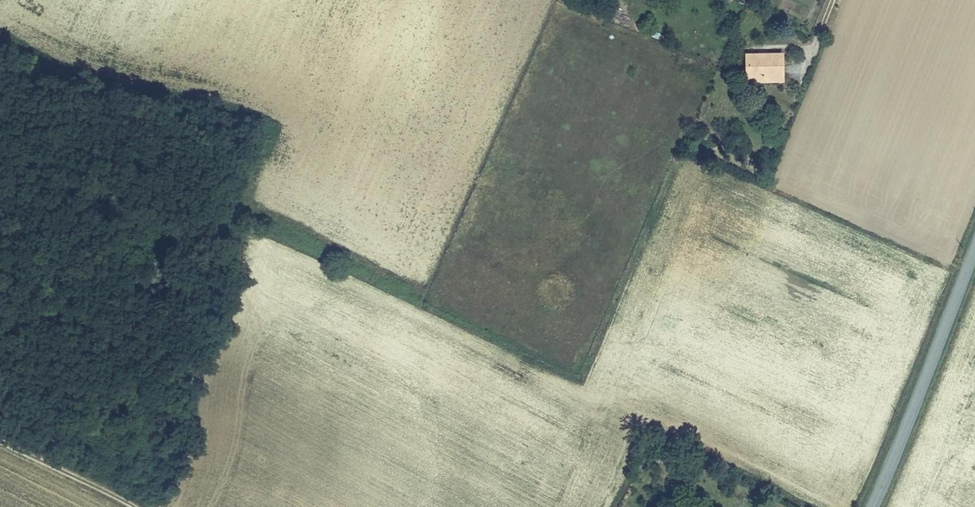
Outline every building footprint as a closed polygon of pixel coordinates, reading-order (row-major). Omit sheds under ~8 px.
[(748,82),(755,82),(755,76),(783,76),(783,56),(748,55),(748,82)]
